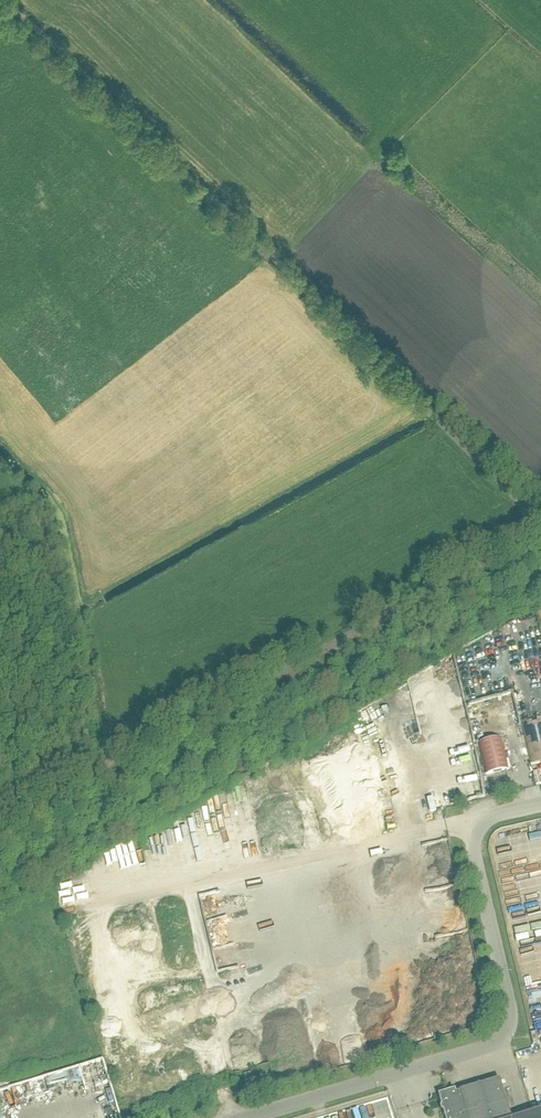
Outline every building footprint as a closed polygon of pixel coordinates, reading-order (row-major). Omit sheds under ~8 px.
[(506,664),(531,656),(520,624),(495,632),(506,664)] [(522,722),(532,765),(540,763),(540,718),(522,722)] [(503,738),(479,744),(486,776),(510,770),(503,738)] [(444,784),(427,787),(431,809),(448,805),(444,784)] [(77,875),(78,882),(88,880),(86,872),(77,875)] [(60,901),(70,898),(67,890),(58,893),(60,901)] [(532,957),(519,957),(519,969),(531,970),(531,966),(540,967),(540,961),(532,961),(532,957)] [(521,979),(522,985),(535,983),(534,977),(521,979)] [(540,1013),(540,1000),(540,998),(539,989),(526,991),(527,1000),(525,1001),(527,1014),(540,1013)] [(530,1035),(531,1038),(532,1045),(533,1045),(539,1044),(536,1033),(531,1034),(530,1034),(530,1035)] [(257,1078),(256,1077),(255,1072),(244,1075),(245,1081),(257,1078)] [(499,1080),(459,1092),(460,1093),(455,1094),(454,1091),(438,1096),(441,1107),(441,1109),(441,1112),(443,1113),(445,1117),(511,1117),(499,1080)] [(40,1106),(41,1112),(57,1109),(56,1103),(40,1106)]
